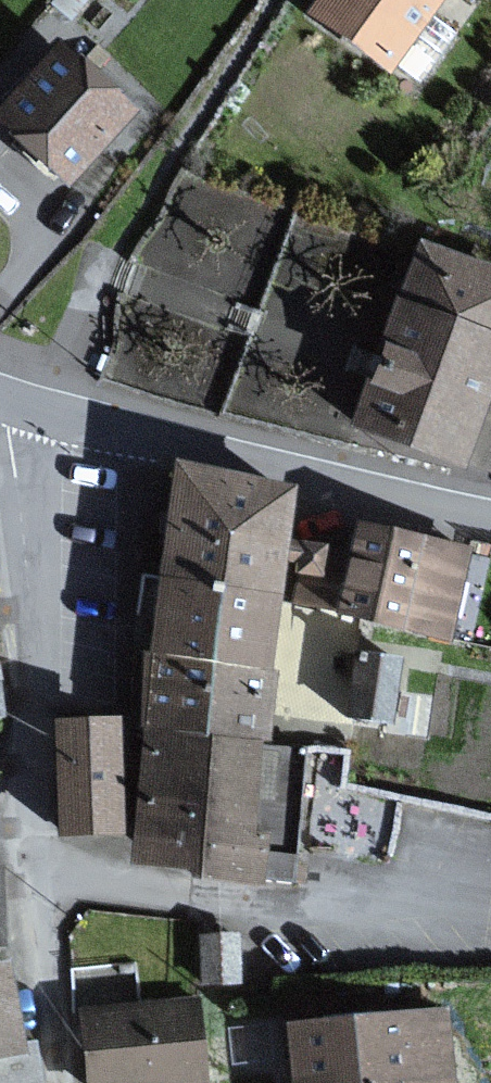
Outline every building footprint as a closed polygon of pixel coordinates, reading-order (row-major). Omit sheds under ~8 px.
[(309,13),(386,69),(436,0),(319,0),(309,13)] [(57,47),(0,110),(0,122),(69,183),(132,113),(57,47)] [(490,380),(490,270),(420,245),(354,426),(460,464),(490,380)] [(292,485),(176,471),(163,577),(277,591),(281,561),(298,563),(293,604),(317,607),(325,547),(285,542),(292,485)] [(471,547),(355,523),(335,616),(451,641),(471,547)] [(163,577),(153,656),(267,670),(277,591),(163,577)] [(388,717),(405,652),(355,639),(338,705),(388,717)] [(276,671),(267,670),(153,656),(146,655),(137,729),(147,730),(267,745),(276,671)] [(118,829),(116,722),(61,723),(63,830),(118,829)] [(301,749),(267,745),(147,730),(130,862),(197,870),(196,879),(259,887),(263,853),(288,856),(301,749)] [(5,967),(0,968),(0,1055),(20,1052),(5,967)] [(190,1003),(85,1016),(93,1082),(200,1082),(190,1003)] [(443,1016),(291,1030),(296,1082),(449,1082),(443,1016)]
